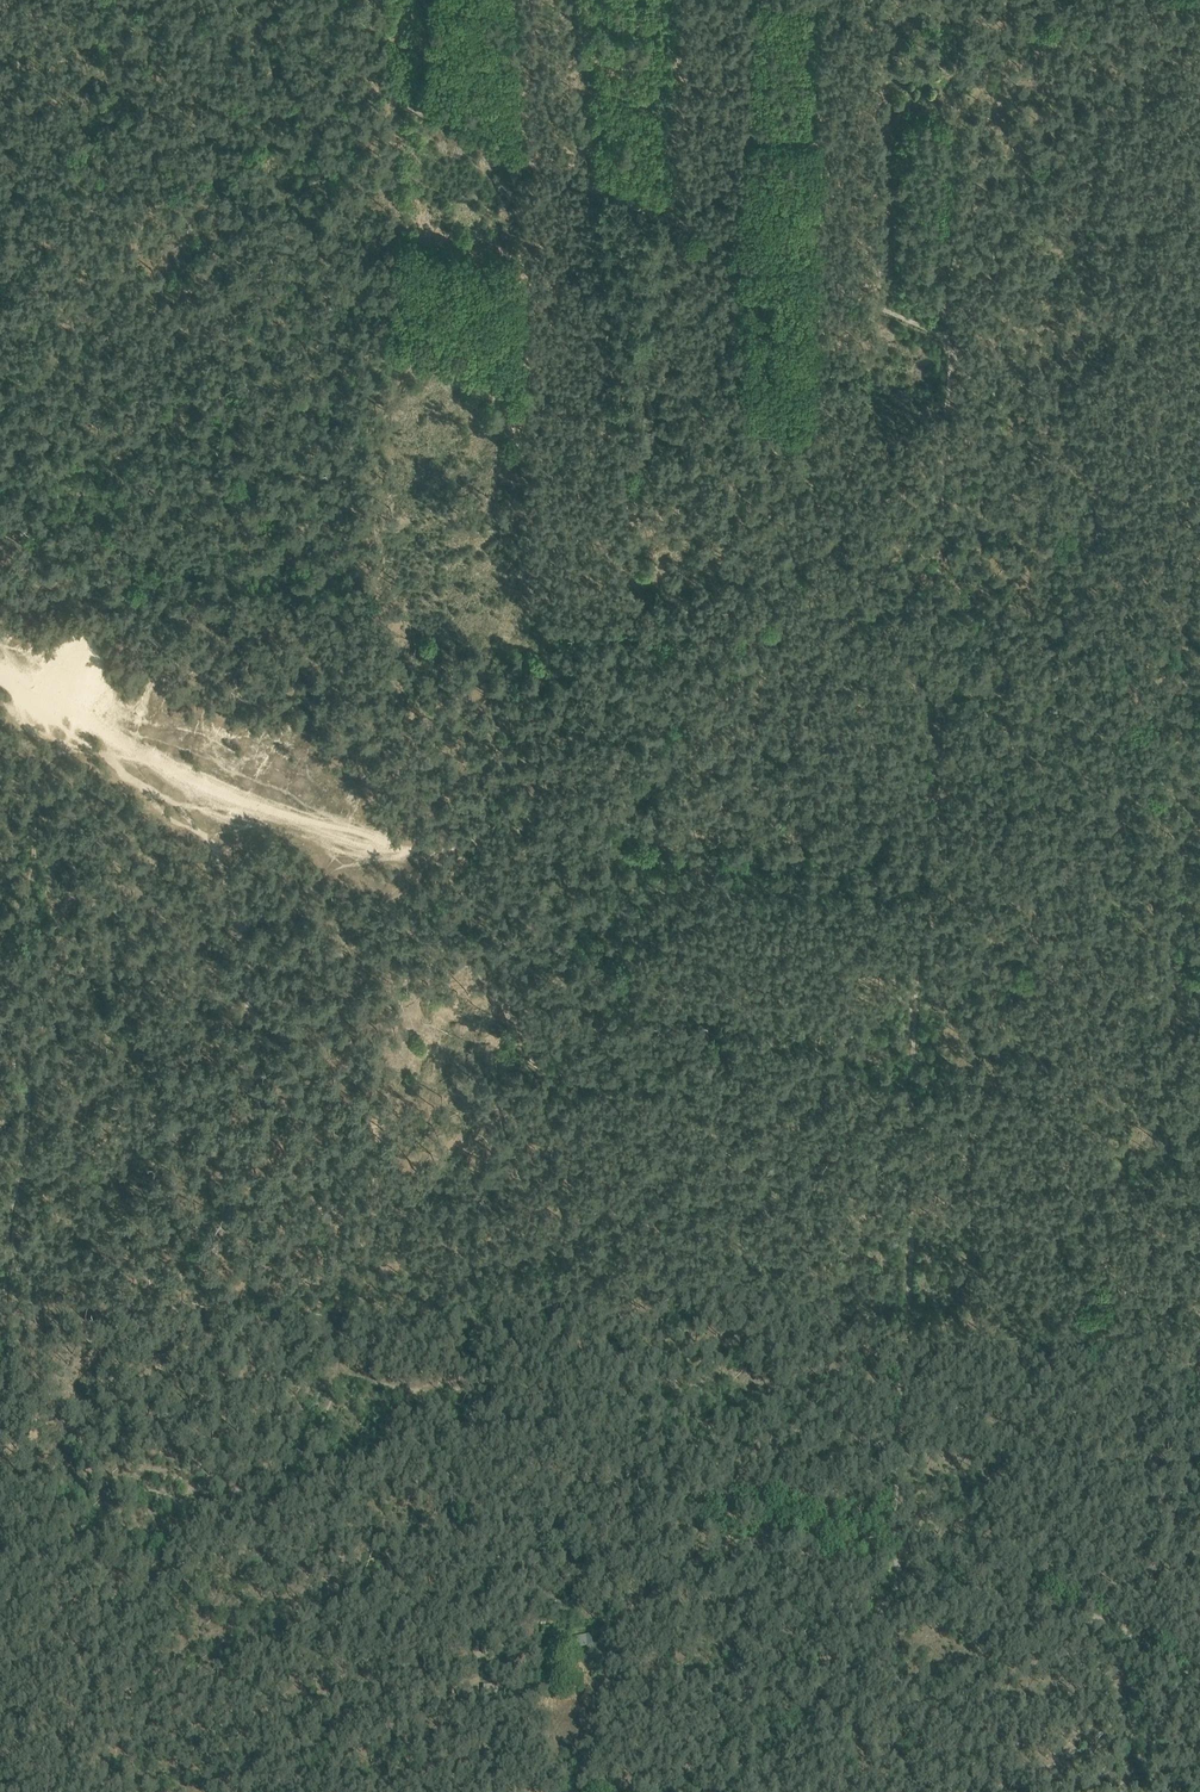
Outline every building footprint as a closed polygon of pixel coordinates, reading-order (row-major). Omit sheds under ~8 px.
[(580,1604),(568,1605),(569,1616),(581,1616),(580,1604)] [(586,1635),(577,1637),(578,1648),(588,1647),(586,1635)] [(497,1686),(484,1686),(485,1702),(498,1702),(497,1686)]
